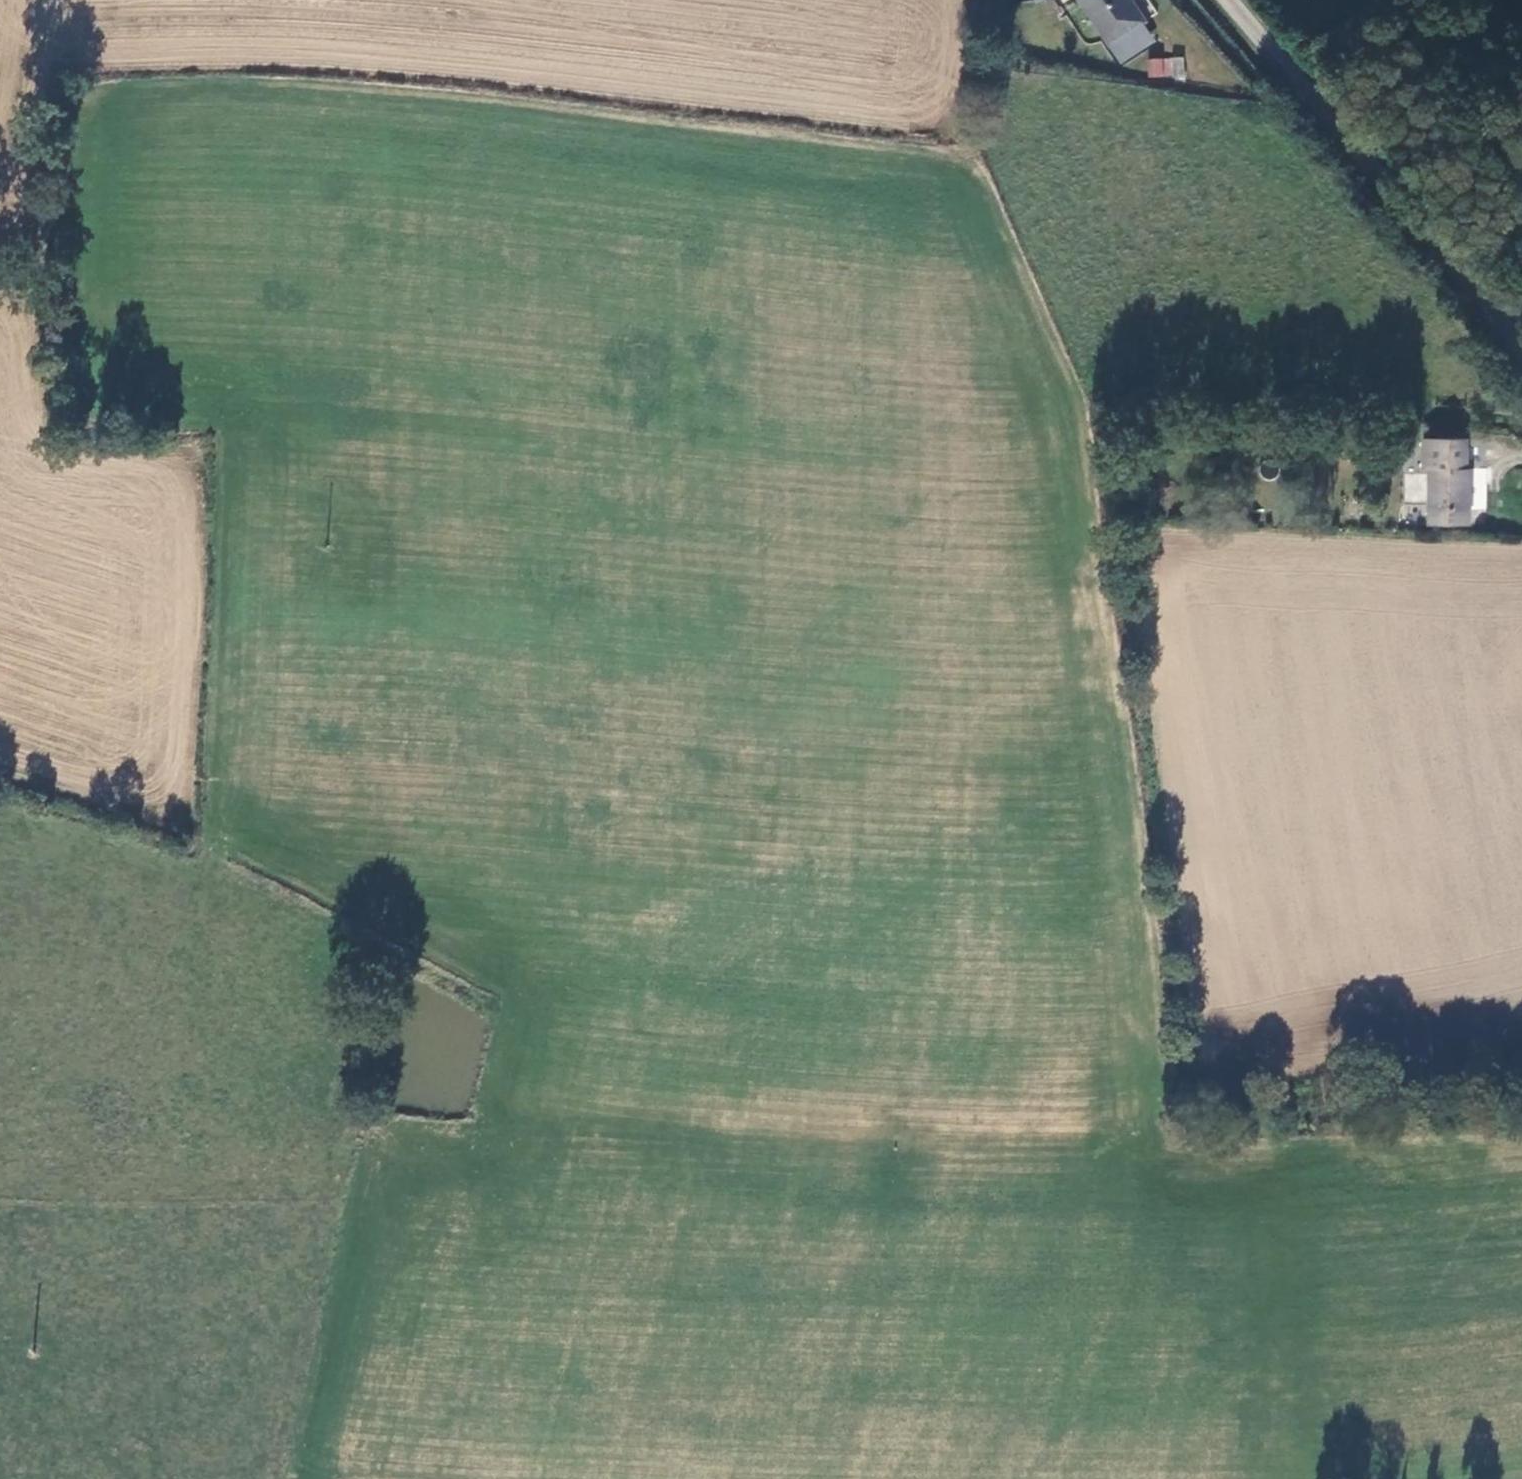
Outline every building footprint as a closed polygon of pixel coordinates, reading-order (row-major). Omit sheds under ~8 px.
[(1156,40),(1128,0),(1078,0),(1122,63),(1156,40)] [(1183,55),(1146,60),(1149,81),(1185,76),(1183,55)] [(1430,525),(1472,524),(1469,466),(1464,467),(1463,439),(1419,441),(1420,466),(1428,466),(1430,525)]
